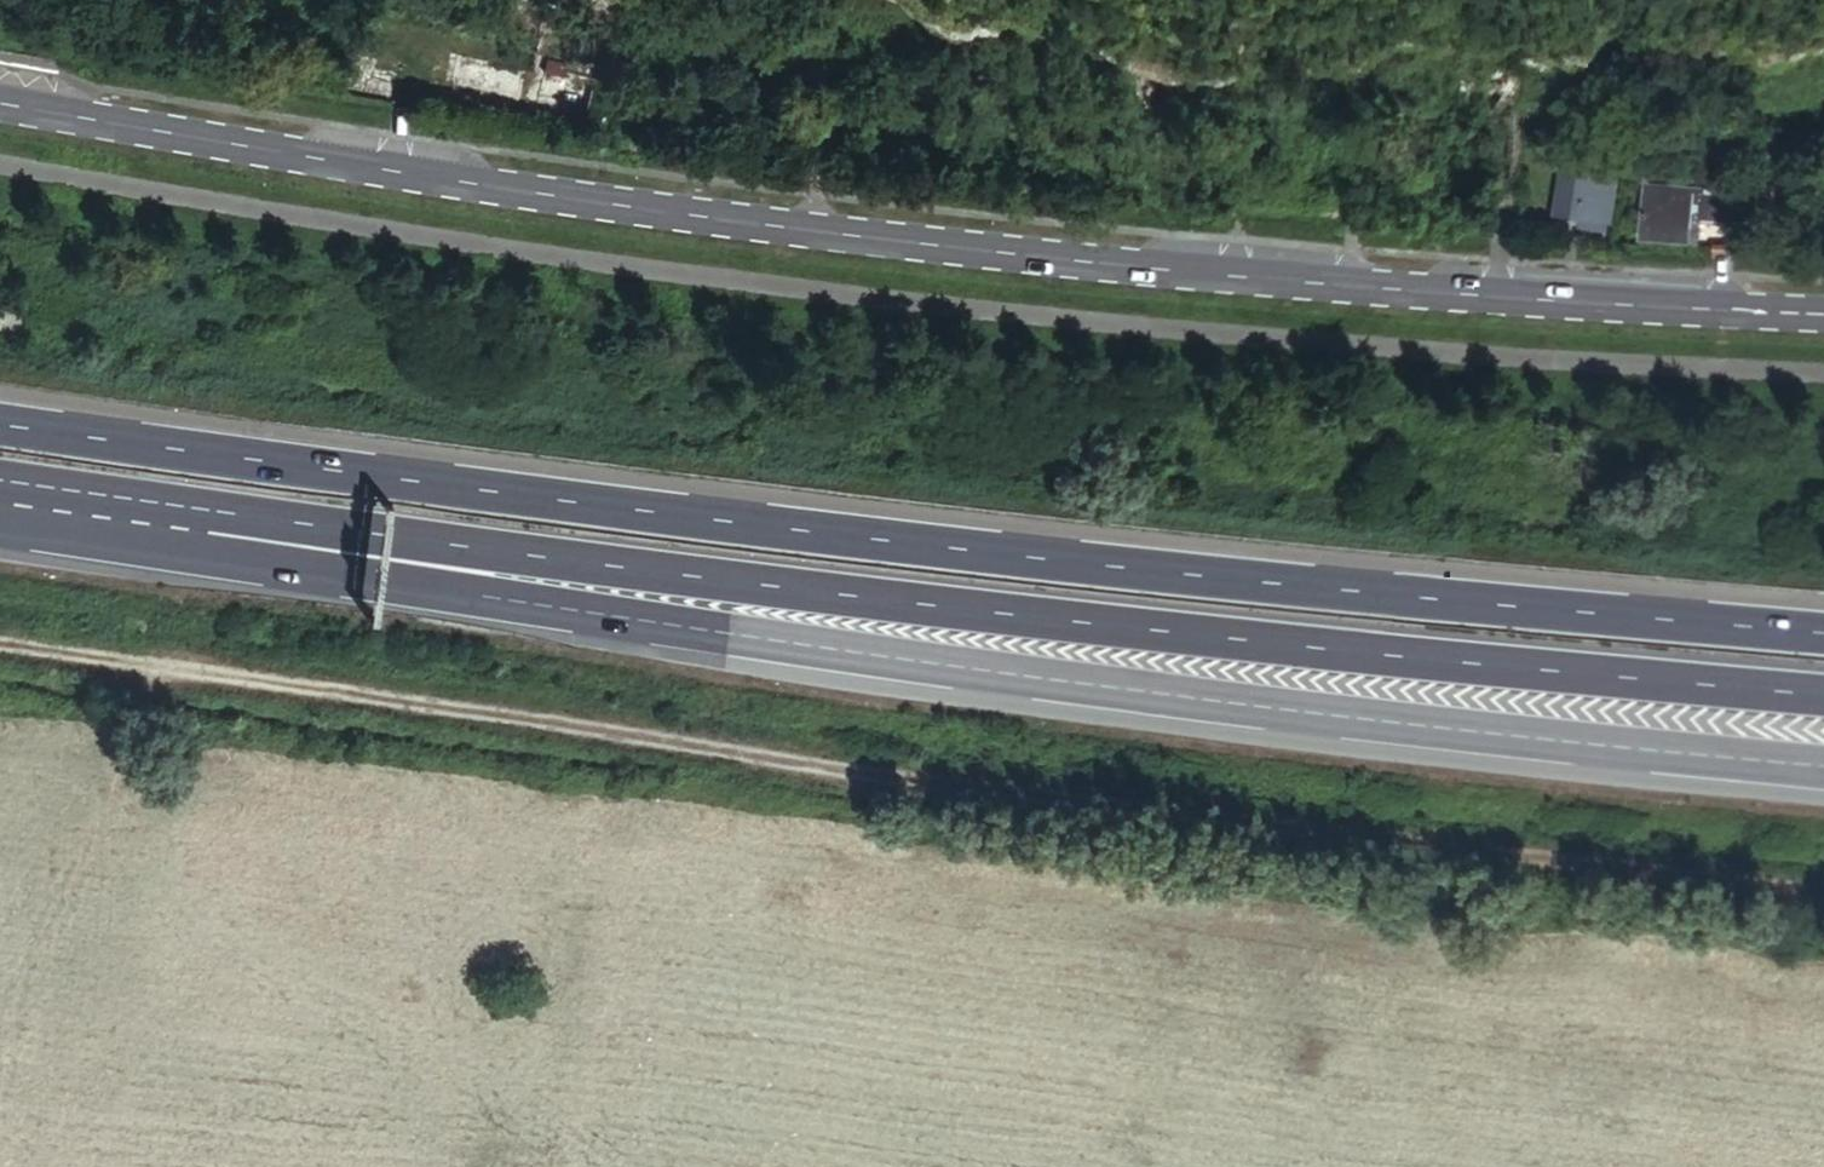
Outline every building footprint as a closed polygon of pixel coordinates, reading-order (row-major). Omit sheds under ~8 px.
[(46,4),(27,1),(25,13),(44,16),(46,4)] [(1641,194),(1584,187),(1577,241),(1603,244),(1602,252),(1630,256),(1631,248),(1634,249),(1641,194)] [(1728,216),(1668,214),(1666,263),(1724,265),(1725,241),(1748,242),(1749,219),(1728,218),(1728,216)] [(142,620),(120,618),(118,632),(140,634),(142,620)] [(79,626),(72,624),(71,632),(77,633),(79,626)]
